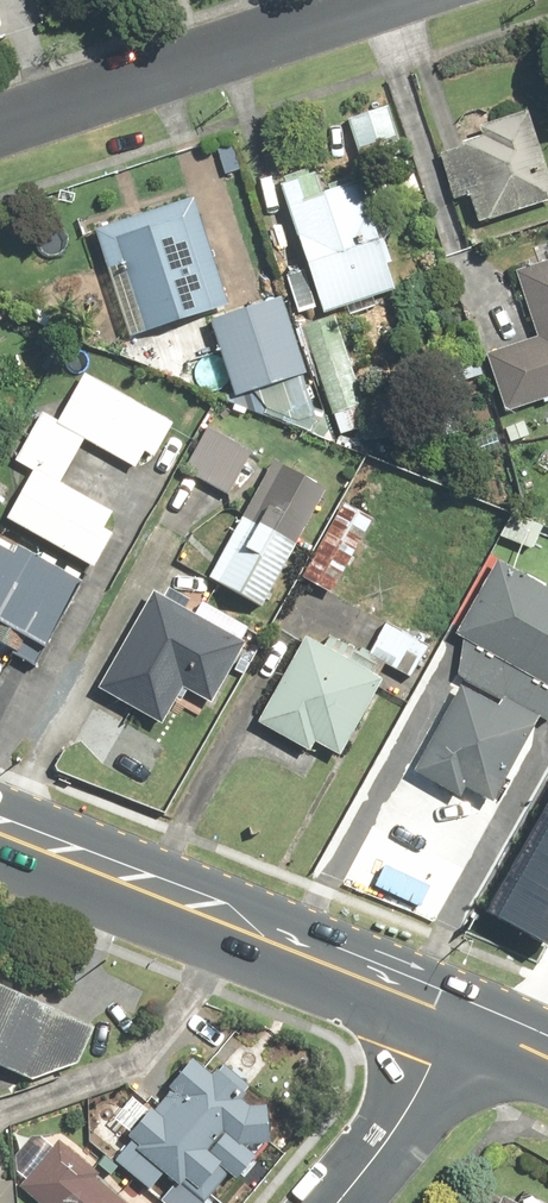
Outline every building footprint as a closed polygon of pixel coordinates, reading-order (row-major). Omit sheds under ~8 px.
[(408,102),(351,117),(364,168),(421,153),(408,102)] [(531,112),(487,127),(490,137),(441,154),(457,199),(473,194),(484,225),(547,203),(547,161),(531,112)] [(325,305),(327,311),(402,287),(368,182),(330,195),(321,169),(285,181),(313,265),(325,305)] [(197,202),(102,230),(134,336),(229,308),(197,202)] [(520,272),(540,339),(492,353),(509,407),(547,395),(547,263),(520,272)] [(261,391),(265,407),(300,425),(321,419),(288,299),(216,318),(238,397),(261,391)] [(89,376),(62,425),(89,440),(140,467),(150,450),(160,455),(178,424),(89,376)] [(62,425),(45,416),(21,461),(39,471),(65,485),(89,440),(62,425)] [(215,428),(190,471),(232,496),(246,471),(263,481),(274,462),(215,428)] [(330,491),(277,463),(216,577),(269,605),(330,491)] [(110,531),(119,515),(65,485),(39,471),(13,520),(99,567),(117,535),(110,531)] [(340,570),(349,574),(378,520),(348,504),(308,578),(330,589),(340,570)] [(86,578),(22,544),(19,551),(0,541),(0,644),(40,666),(86,578)] [(502,560),(461,638),(547,684),(547,585),(502,560)] [(168,601),(159,595),(104,689),(165,724),(189,682),(221,700),(251,649),(188,612),(196,599),(176,587),(168,601)] [(394,669),(415,680),(434,645),(391,622),(372,657),(387,666),(394,669)] [(382,675),(387,666),(372,657),(336,638),(330,647),(313,638),(266,724),(316,751),(321,743),(347,757),(389,679),(382,675)] [(461,638),(463,676),(509,700),(544,719),(547,721),(547,684),(461,638)] [(505,707),(466,686),(421,772),(467,797),(472,787),(499,802),(544,719),(509,700),(505,707)] [(501,915),(545,938),(547,932),(547,825),(501,915)] [(95,1031),(45,1010),(49,1000),(0,980),(0,1064),(36,1080),(82,1063),(95,1031)] [(246,1143),(278,1145),(278,1104),(254,1103),(242,1091),(249,1083),(230,1064),(219,1074),(200,1055),(173,1082),(180,1089),(118,1150),(154,1187),(168,1173),(179,1184),(165,1198),(169,1202),(221,1202),(212,1194),(234,1172),(242,1180),(263,1160),(246,1143)] [(22,1185),(42,1202),(133,1202),(63,1140),(22,1185)] [(0,1182),(0,1202),(17,1202),(16,1182),(0,1182)]
